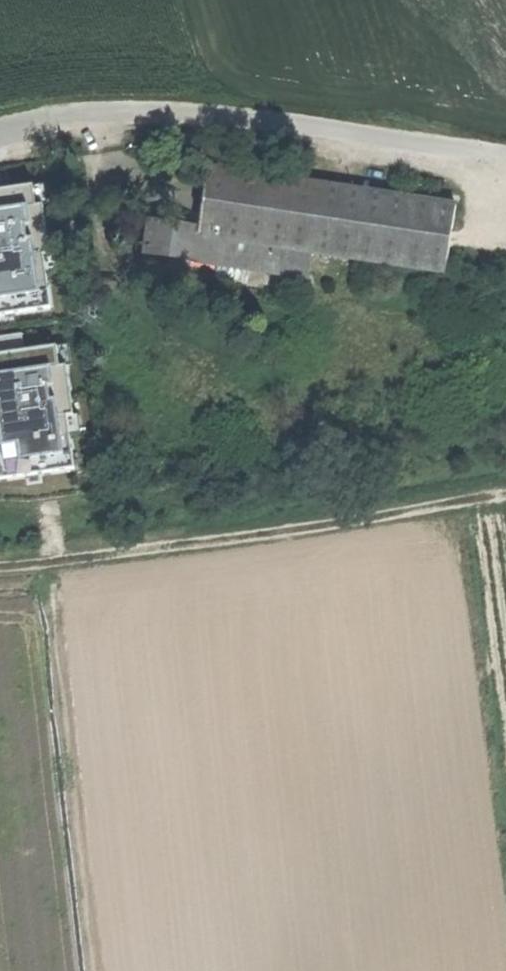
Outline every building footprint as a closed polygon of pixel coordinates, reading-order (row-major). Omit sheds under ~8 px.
[(213,165),(201,230),(154,222),(149,251),(220,264),(217,280),(247,284),(251,271),(306,276),(313,252),(450,274),(460,206),(213,165)] [(0,188),(0,314),(62,307),(50,183),(0,188)] [(87,468),(74,343),(24,349),(23,335),(0,337),(0,477),(87,468)]
